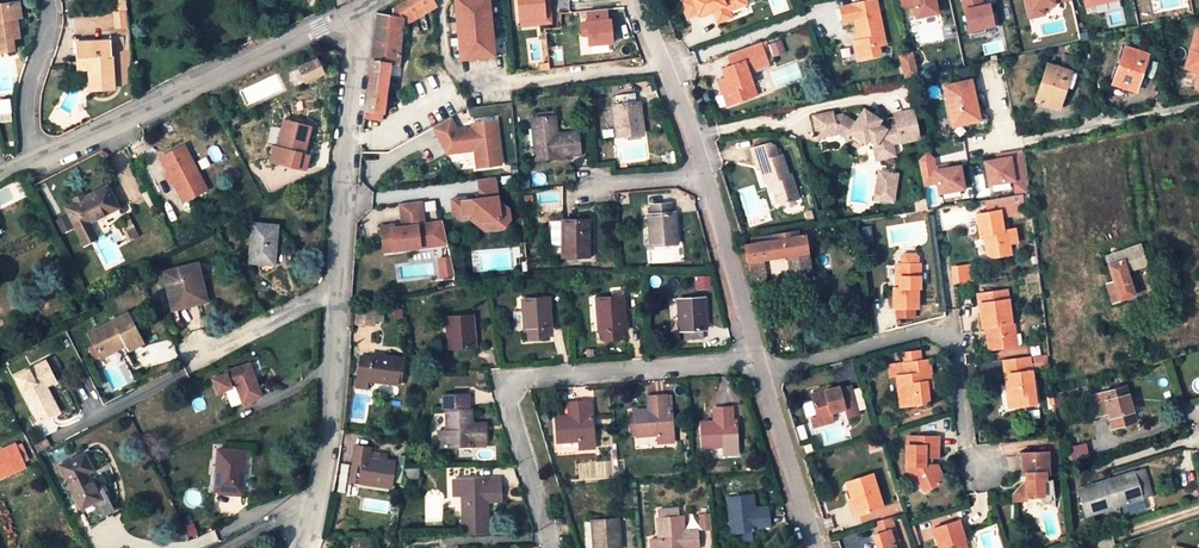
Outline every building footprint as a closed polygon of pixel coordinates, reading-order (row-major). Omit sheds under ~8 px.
[(126,8),(126,0),(114,0),(115,9),(126,8)] [(403,18),(403,25),(436,7),(432,0),(408,0),(394,8),(393,16),(403,18)] [(464,60),(496,58),(491,0),(458,0),(464,60)] [(545,17),(543,0),(518,0),(521,20),(545,17)] [(686,1),(693,18),(703,14),(703,16),(720,9),(721,13),(718,15),(722,24),(737,18),(734,10),(751,3),(750,0),(689,0),(686,1)] [(837,5),(840,21),(876,13),(874,0),(859,0),(837,5)] [(914,4),(917,17),(938,13),(935,0),(896,0),(898,7),(914,4)] [(969,32),(994,27),(989,6),(984,7),(983,0),(962,0),(969,32)] [(1030,17),(1045,14),(1044,8),(1057,5),(1056,2),(1065,0),(1026,0),(1030,17)] [(11,40),(9,20),(17,19),(21,18),(19,3),(0,6),(0,53),(13,51),(11,40)] [(126,8),(115,9),(112,9),(113,23),(127,21),(126,8)] [(612,43),(610,21),(607,21),(606,9),(587,11),(588,22),(581,23),(582,35),(589,34),(590,45),(612,43)] [(403,25),(403,18),(393,16),(377,13),(372,61),(370,77),(363,118),(382,119),(390,65),(399,66),(403,25)] [(856,39),(849,40),(853,59),(877,54),(875,46),(883,44),(876,13),(852,18),(855,33),(856,39)] [(546,23),(545,17),(521,20),(521,26),(546,23)] [(19,39),(17,19),(9,20),(11,40),(19,39)] [(1187,68),(1198,72),(1198,31),(1187,68)] [(109,40),(73,41),(74,58),(88,58),(88,72),(90,89),(112,88),(109,40)] [(782,40),(770,42),(771,56),(784,55),(782,40)] [(723,88),(714,92),(720,107),(750,97),(741,73),(760,66),(753,45),(722,56),(726,67),(717,71),(720,79),(723,88)] [(1149,55),(1126,47),(1113,84),(1137,92),(1149,55)] [(912,51),(898,55),(904,79),(918,76),(912,51)] [(127,69),(126,52),(114,52),(115,81),(123,81),(122,69),(127,69)] [(88,58),(74,58),(75,72),(88,72),(88,58)] [(317,62),(299,70),(306,83),(323,74),(317,62)] [(1071,71),(1047,64),(1036,101),(1060,109),(1071,71)] [(711,83),(714,92),(723,88),(720,79),(711,83)] [(971,81),(943,87),(953,127),(981,121),(975,95),(971,81)] [(638,94),(619,95),(620,105),(616,106),(620,136),(646,134),(643,103),(639,103),(638,94)] [(11,121),(10,98),(0,99),(0,122),(11,121)] [(875,142),(873,144),(878,147),(879,158),(890,156),(889,145),(892,141),(899,140),(900,142),(916,139),(910,108),(901,110),(904,122),(897,124),(898,128),(890,130),(879,123),(881,119),(870,113),(867,117),(861,114),(856,122),(844,115),(823,119),(822,113),(812,115),(817,135),(823,134),(824,137),(838,134),(846,138),(849,134),(862,141),(864,143),(867,137),(875,142)] [(837,110),(822,113),(823,119),(844,115),(837,110)] [(904,122),(901,110),(894,112),(895,117),(881,119),(879,123),(890,130),(898,128),(897,124),(904,122)] [(557,116),(536,118),(537,128),(534,128),(537,160),(561,158),(561,156),(582,154),(580,133),(559,135),(557,116)] [(452,117),(434,127),(440,138),(444,135),(448,143),(444,145),(448,152),(475,150),(477,166),(502,162),(496,119),(471,122),(470,120),(455,122),(452,117)] [(269,161),(298,168),(302,152),(304,152),(310,124),(286,119),(279,147),(273,145),(269,161)] [(849,134),(846,138),(844,141),(857,149),(862,141),(849,134)] [(867,137),(864,143),(872,148),(873,159),(879,158),(878,147),(873,144),(875,142),(867,137)] [(894,143),(900,142),(899,140),(892,141),(889,145),(890,156),(896,155),(894,143)] [(773,181),(776,192),(779,201),(783,204),(800,199),(793,175),(788,176),(782,156),(778,157),(775,146),(772,143),(752,149),(757,167),(761,165),(766,183),(773,181)] [(181,144),(161,154),(166,163),(162,165),(182,202),(205,191),(181,144)] [(1006,158),(984,162),(987,185),(1012,181),(1014,195),(1022,194),(1029,193),(1023,151),(1005,155),(1006,158)] [(310,154),(304,152),(302,152),(298,168),(306,170),(310,154)] [(927,152),(918,160),(925,185),(934,182),(937,194),(965,186),(959,163),(937,169),(935,162),(927,152)] [(898,174),(878,171),(873,199),(884,201),(887,187),(896,189),(898,174)] [(495,177),(477,179),(478,195),(448,199),(450,214),(458,220),(464,219),(475,212),(479,215),(480,221),(492,230),(503,229),(509,220),(508,209),(498,201),(495,177)] [(770,193),(776,192),(773,181),(766,183),(770,193)] [(78,232),(90,226),(87,222),(116,207),(106,187),(66,208),(78,232)] [(896,189),(887,187),(884,201),(893,203),(896,189)] [(960,192),(945,195),(946,202),(962,198),(960,192)] [(1026,213),(1022,194),(1014,195),(985,200),(988,213),(975,216),(979,238),(985,237),(987,257),(995,259),(1013,256),(1009,231),(1004,231),(1002,217),(1026,213)] [(420,202),(399,205),(402,227),(391,229),(391,227),(380,228),(381,242),(393,240),(394,251),(433,246),(430,224),(423,225),(420,202)] [(671,202),(652,204),(652,213),(648,214),(651,245),(678,243),(676,212),(672,212),(671,202)] [(464,219),(458,220),(485,231),(492,230),(480,221),(479,215),(475,212),(464,219)] [(564,242),(564,218),(552,218),(552,242),(564,242)] [(590,219),(564,218),(564,242),(563,255),(590,255),(590,219)] [(130,219),(119,225),(129,241),(139,236),(130,219)] [(442,222),(430,224),(433,246),(447,244),(442,222)] [(277,226),(252,223),(248,262),(273,264),(277,226)] [(90,226),(78,232),(83,242),(95,236),(90,226)] [(747,263),(749,262),(761,261),(788,257),(809,253),(806,235),(798,236),(797,231),(752,237),(754,244),(744,245),(747,263)] [(393,240),(381,242),(383,252),(394,251),(393,240)] [(1148,265),(1140,245),(1105,257),(1114,281),(1106,284),(1112,303),(1134,296),(1126,273),(1148,265)] [(809,253),(788,257),(790,275),(812,271),(809,253)] [(450,256),(438,258),(440,276),(454,274),(450,256)] [(771,262),(774,276),(788,273),(784,258),(771,262)] [(763,280),(761,261),(749,262),(751,271),(750,274),(752,282),(763,280)] [(174,308),(199,302),(193,277),(196,277),(192,263),(161,271),(167,293),(171,292),(174,308)] [(193,277),(199,302),(205,301),(196,263),(192,263),(196,277),(193,277)] [(970,263),(949,267),(952,285),(973,282),(970,263)] [(895,308),(911,307),(915,307),(915,288),(917,288),(916,265),(896,265),(897,289),(890,289),(891,308),(895,308)] [(711,276),(698,276),(698,288),(712,288),(711,276)] [(1007,291),(977,294),(980,328),(986,327),(988,348),(1013,346),(1007,291)] [(549,296),(523,299),(526,330),(530,330),(531,340),(550,338),(549,328),(553,327),(549,296)] [(623,296),(597,298),(599,328),(603,328),(603,338),(622,337),(621,327),(625,327),(623,296)] [(705,297),(679,298),(680,329),(684,329),(685,338),(703,337),(703,328),(707,328),(705,297)] [(375,306),(359,310),(357,322),(374,324),(375,320),(385,321),(387,307),(377,306),(375,306)] [(911,307),(895,308),(895,317),(911,317),(911,307)] [(100,357),(124,345),(122,342),(137,334),(125,312),(87,332),(100,357)] [(474,315),(447,317),(449,349),(453,349),(454,358),(474,356),(473,347),(477,347),(474,315)] [(122,342),(124,345),(127,350),(141,343),(137,334),(122,342)] [(899,353),(900,364),(922,361),(921,351),(899,353)] [(402,357),(370,354),(370,357),(360,356),(356,386),(366,387),(367,379),(399,383),(402,357)] [(1049,354),(1033,356),(1035,370),(1050,368),(1049,354)] [(1027,372),(1025,357),(1000,360),(1002,374),(1006,374),(1009,407),(1035,404),(1030,371),(1027,372)] [(900,408),(929,405),(928,389),(934,388),(931,360),(922,361),(905,363),(907,376),(897,377),(900,408)] [(49,392),(45,385),(42,379),(51,375),(45,361),(15,376),(38,422),(51,415),(42,396),(49,392)] [(254,361),(249,363),(255,377),(260,375),(254,361)] [(261,392),(255,377),(249,363),(225,372),(232,388),(237,386),(243,399),(261,392)] [(889,365),(890,378),(907,376),(905,363),(900,364),(889,365)] [(225,372),(212,378),(218,393),(232,388),(225,372)] [(42,379),(45,385),(54,380),(51,375),(42,379)] [(648,383),(648,394),(662,394),(662,383),(648,383)] [(846,407),(841,390),(840,386),(812,394),(818,413),(813,415),(817,426),(837,421),(833,410),(846,407)] [(1101,391),(1091,394),(1097,417),(1111,413),(1116,429),(1139,421),(1128,386),(1102,394),(1101,391)] [(841,390),(846,407),(849,418),(859,414),(850,387),(841,390)] [(42,396),(51,415),(58,412),(49,392),(42,396)] [(448,395),(449,408),(475,406),(474,394),(448,395)] [(667,395),(655,396),(656,409),(648,409),(634,410),(637,436),(657,435),(657,442),(675,441),(673,408),(668,408),(667,395)] [(648,396),(648,409),(656,409),(655,396),(648,396)] [(588,401),(576,401),(577,415),(568,415),(556,416),(557,442),(578,440),(579,448),(595,447),(593,414),(589,414),(588,401)] [(567,402),(568,415),(577,415),(576,401),(567,402)] [(489,440),(489,428),(476,429),(475,421),(475,406),(449,408),(450,428),(441,429),(442,446),(475,445),(475,441),(489,440)] [(722,420),(714,420),(701,421),(703,446),(724,445),(724,453),(740,452),(737,418),(734,419),(733,407),(722,408),(722,420)] [(713,409),(714,420),(722,420),(722,408),(713,409)] [(489,420),(475,421),(476,429),(489,428),(489,420)] [(917,472),(923,483),(929,494),(947,484),(940,467),(935,467),(935,458),(941,458),(941,437),(921,437),(921,447),(907,448),(908,468),(917,467),(917,472)] [(355,443),(354,450),(365,452),(364,457),(378,459),(378,455),(374,454),(375,447),(355,443)] [(577,450),(577,443),(556,444),(557,451),(577,450)] [(812,443),(804,446),(807,455),(815,452),(812,443)] [(0,452),(0,482),(28,469),(17,445),(0,452)] [(1084,446),(1073,450),(1078,463),(1089,460),(1084,446)] [(246,450),(218,448),(215,488),(243,491),(246,450)] [(360,479),(360,482),(391,487),(394,462),(386,460),(386,455),(379,454),(378,455),(378,459),(364,457),(365,452),(354,450),(350,478),(360,479)] [(86,451),(60,464),(81,508),(95,501),(102,516),(114,510),(101,484),(95,487),(87,471),(94,468),(86,451)] [(1028,481),(1024,482),(1013,492),(1013,499),(1020,500),(1020,498),(1039,499),(1045,505),(1052,500),(1054,501),(1055,501),(1057,501),(1052,483),(1045,483),(1046,475),(1048,475),(1049,454),(1024,454),(1023,476),(1028,476),(1028,481)] [(917,486),(923,483),(917,472),(917,467),(908,468),(917,486)] [(1112,480),(1120,506),(1147,499),(1147,498),(1155,495),(1148,470),(1139,473),(1138,472),(1112,480)] [(845,483),(851,500),(854,499),(860,516),(882,509),(871,475),(845,483)] [(489,515),(489,502),(489,494),(504,493),(503,482),(489,482),(489,479),(455,479),(456,499),(464,499),(464,515),(489,515)] [(1088,516),(1120,506),(1112,480),(1080,489),(1088,516)] [(489,494),(489,502),(504,502),(504,493),(489,494)] [(773,526),(772,515),(758,516),(757,508),(756,495),(731,497),(734,533),(760,532),(759,527),(773,526)] [(854,499),(851,500),(848,501),(854,518),(860,516),(854,499)] [(771,507),(757,508),(758,516),(772,515),(771,507)] [(700,530),(711,529),(710,513),(699,514),(700,530)] [(489,515),(464,515),(464,536),(490,536),(489,515)] [(700,537),(687,538),(686,529),(685,516),(660,518),(662,539),(653,540),(654,547),(701,547),(700,537)] [(592,520),(594,547),(621,547),(619,518),(592,520)] [(874,524),(879,536),(896,530),(891,518),(874,524)] [(958,544),(964,542),(959,521),(933,528),(938,547),(959,547),(958,544)] [(909,523),(914,542),(921,539),(915,522),(909,523)] [(699,528),(686,529),(687,538),(700,537),(699,528)] [(902,547),(896,530),(879,536),(883,547),(899,547),(902,547)] [(877,547),(883,547),(879,536),(874,538),(877,547)]
